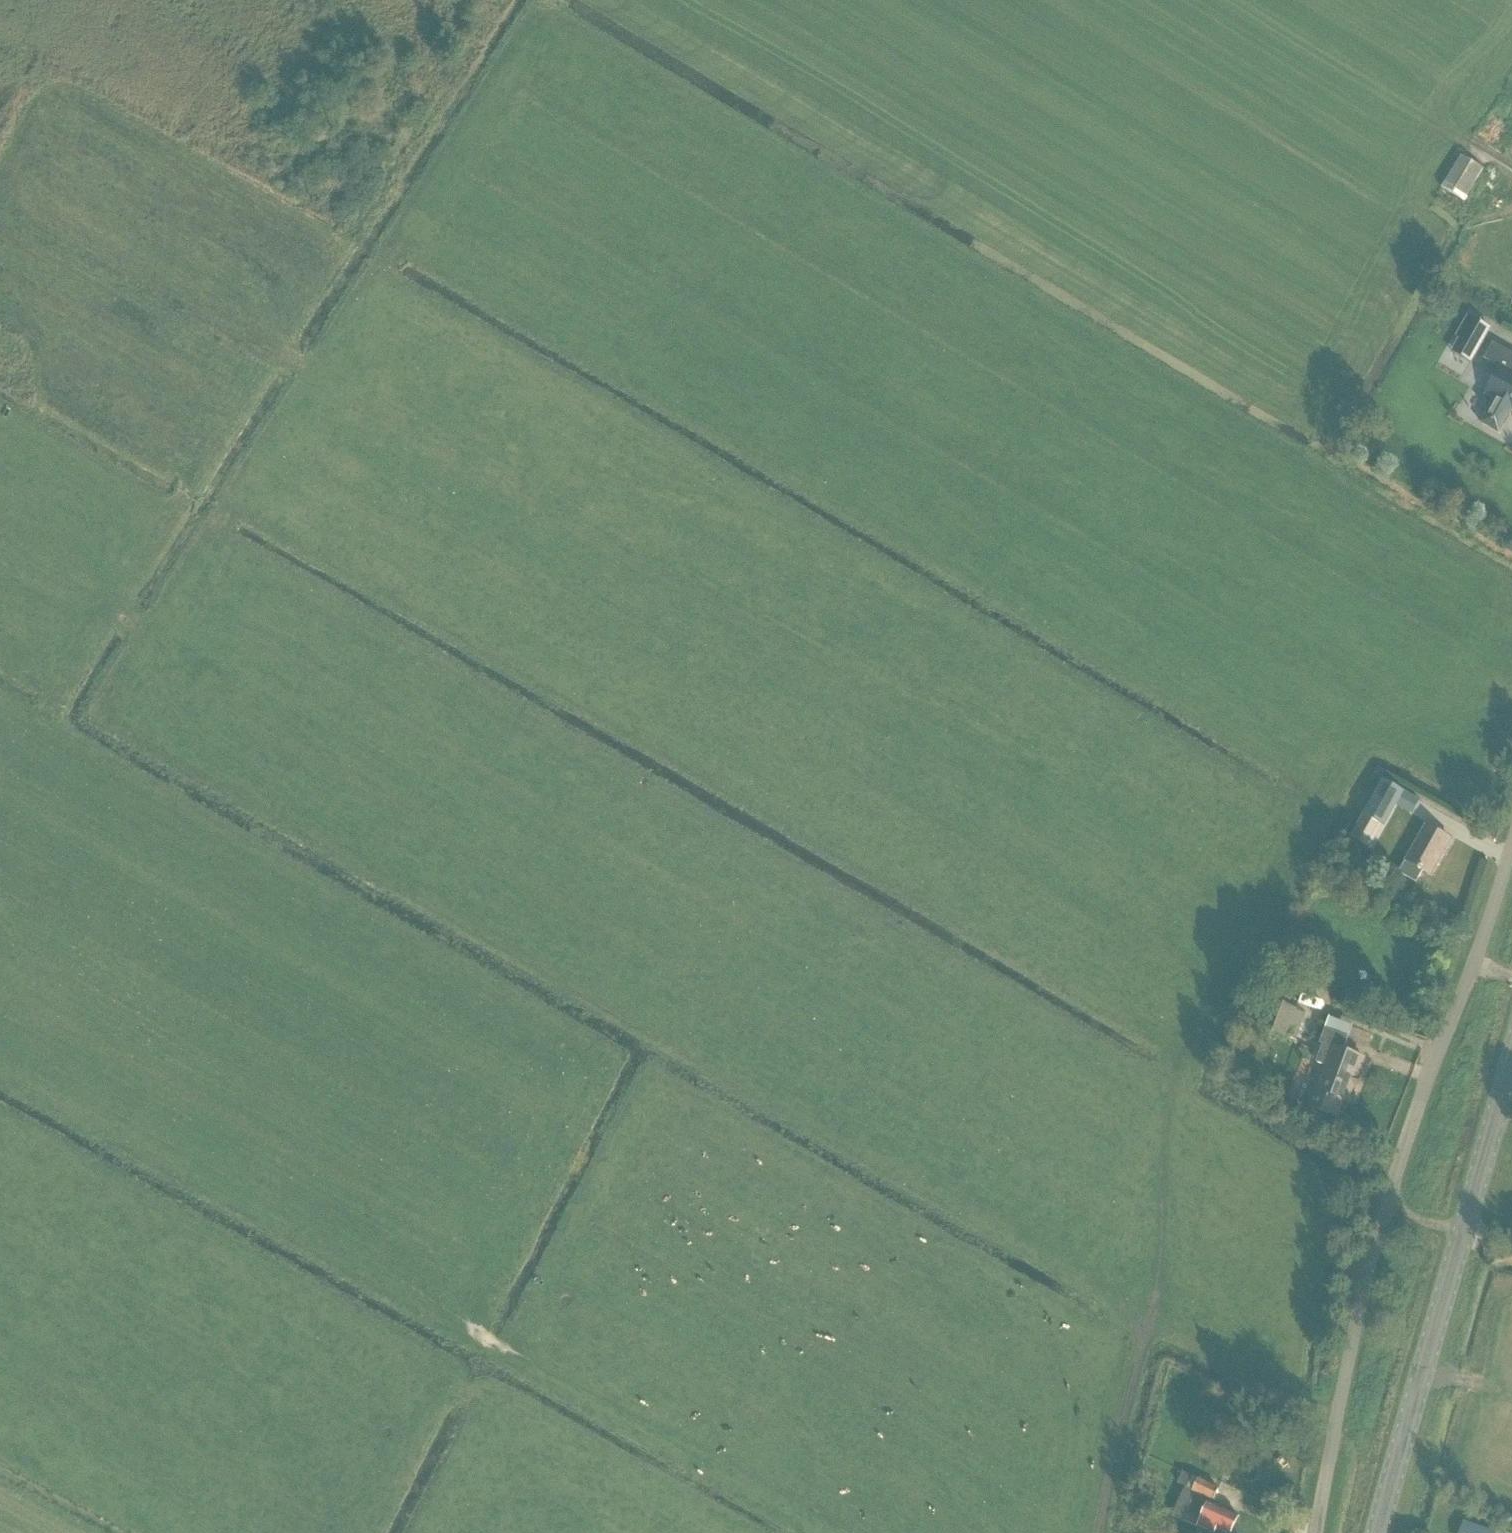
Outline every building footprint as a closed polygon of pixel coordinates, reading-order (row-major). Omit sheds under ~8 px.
[(1502,180),(1461,155),(1438,193),(1457,205),(1461,199),(1482,212),(1502,180)] [(1478,348),(1490,326),(1469,314),(1456,336),(1478,348)] [(1498,351),(1491,362),(1501,368),(1488,392),(1497,397),(1484,420),(1501,430),(1511,410),(1511,359),(1498,351)] [(1383,780),(1364,815),(1383,825),(1402,791),(1383,780)] [(1431,875),(1451,840),(1426,827),(1407,861),(1431,875)] [(1297,1010),(1271,1000),(1260,1029),(1293,1041),(1304,1014),(1296,1011),(1297,1010)] [(1324,1030),(1320,1043),(1324,1044),(1317,1062),(1325,1065),(1316,1091),(1312,1090),(1306,1107),(1338,1119),(1344,1101),(1348,1103),(1364,1059),(1343,1052),(1348,1039),(1324,1030)] [(1216,1529),(1225,1532),(1231,1532),(1238,1517),(1209,1504),(1211,1500),(1216,1502),(1221,1490),(1199,1480),(1192,1477),(1187,1488),(1185,1487),(1172,1515),(1183,1520),(1183,1519),(1192,1523),(1214,1532),(1215,1532),(1216,1529)]
